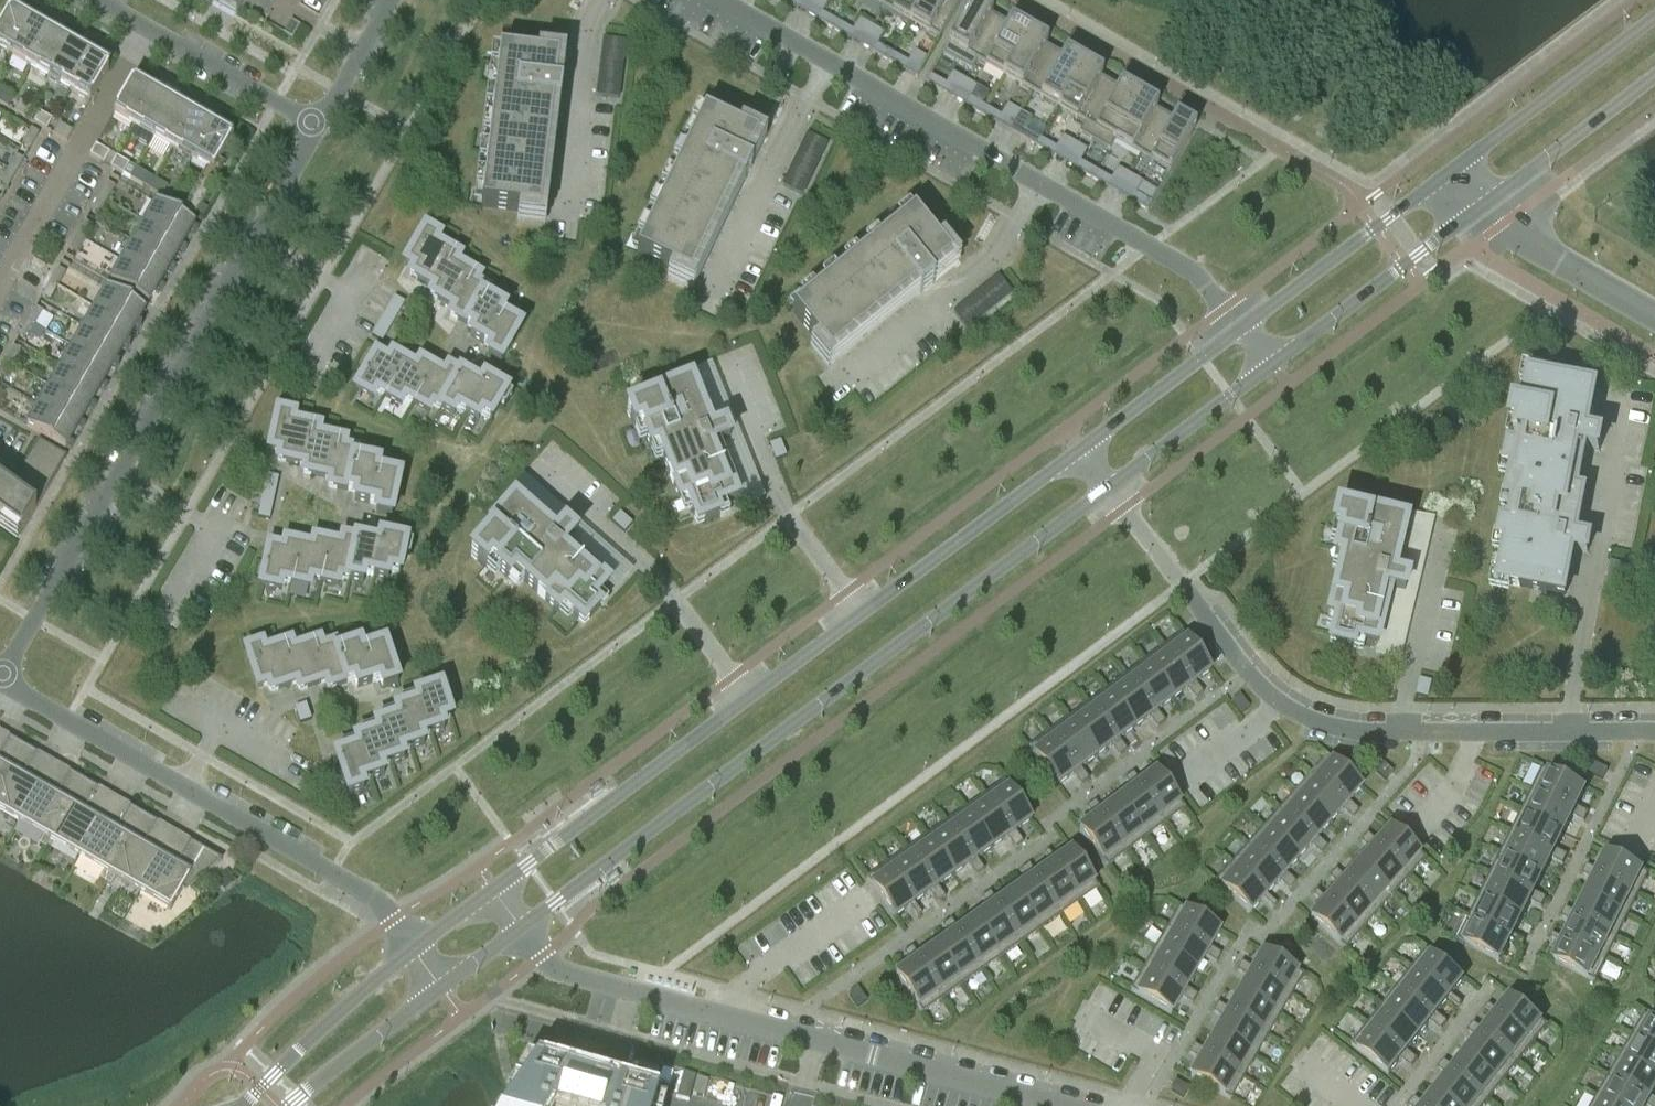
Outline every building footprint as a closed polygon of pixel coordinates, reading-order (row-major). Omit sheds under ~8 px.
[(241,9),(246,0),(225,0),(241,9)] [(882,7),(909,23),(923,0),(886,0),(882,7)] [(961,0),(923,0),(909,23),(938,40),(961,0)] [(970,70),(975,61),(999,20),(970,3),(946,44),(947,45),(942,53),(970,70)] [(10,56),(31,21),(10,9),(0,27),(0,50),(10,56)] [(821,13),(817,21),(832,30),(837,22),(821,13)] [(1026,35),(999,20),(975,61),(1002,77),(1026,35)] [(10,56),(30,67),(48,36),(30,25),(32,22),(31,21),(10,56)] [(852,31),(837,22),(832,30),(848,38),(852,31)] [(1002,77),(1030,93),(1054,51),(1026,35),(1002,77)] [(30,67),(49,78),(68,47),(48,36),(30,67)] [(872,52),(887,61),(892,54),(876,45),(872,52)] [(87,58),(68,47),(49,78),(69,90),(87,58)] [(1030,93),(1057,108),(1081,67),(1054,51),(1030,93)] [(558,60),(499,52),(480,207),(518,212),(531,101),(559,105),(561,88),(555,87),(558,60)] [(907,63),(892,54),(887,61),(903,70),(907,63)] [(108,70),(87,58),(69,90),(90,102),(108,70)] [(1057,108),(1085,124),(1109,83),(1081,67),(1057,108)] [(941,92),(945,85),(928,75),(924,82),(941,92)] [(113,115),(133,127),(152,95),(131,83),(113,115)] [(1112,140),(1136,99),(1109,83),(1085,124),(1080,134),(1107,149),(1112,140)] [(608,85),(598,84),(596,96),(618,98),(619,87),(608,85)] [(7,107),(13,97),(0,90),(0,103),(7,107)] [(133,127),(153,138),(171,106),(152,95),(133,127)] [(969,98),(965,106),(980,115),(985,107),(969,98)] [(1112,140),(1140,156),(1164,115),(1136,99),(1112,140)] [(20,101),(14,111),(26,119),(32,108),(20,101)] [(153,138),(172,149),(190,117),(171,106),(153,138)] [(1000,116),(985,107),(980,115),(996,124),(1000,116)] [(33,123),(42,127),(46,130),(52,119),(39,112),(33,123)] [(703,114),(636,254),(670,270),(718,171),(743,183),(751,167),(745,164),(757,139),(703,114)] [(1169,173),(1193,131),(1164,115),(1140,156),(1169,173)] [(172,149),(192,160),(212,125),(211,125),(209,128),(190,117),(172,149)] [(67,142),(73,131),(59,123),(53,134),(67,142)] [(233,137),(212,125),(192,160),(206,168),(183,209),(195,216),(225,164),(219,161),(233,137)] [(38,133),(31,129),(22,144),(30,148),(38,133)] [(1024,130),(1020,138),(1035,147),(1040,139),(1024,130)] [(807,134),(805,139),(814,143),(817,138),(807,134)] [(826,143),(817,138),(814,143),(824,148),(826,143)] [(805,139),(802,143),(812,148),(814,143),(805,139)] [(1055,148),(1040,139),(1035,147),(1051,156),(1055,148)] [(802,143),(800,148),(810,152),(812,148),(802,143)] [(814,143),(812,148),(822,153),(824,148),(814,143)] [(109,153),(95,145),(89,155),(103,163),(109,153)] [(800,148),(798,152),(808,157),(810,152),(800,148)] [(812,148),(810,152),(820,157),(822,153),(812,148)] [(798,152),(796,157),(805,162),(808,157),(798,152)] [(810,152),(808,157),(817,162),(820,157),(810,152)] [(8,169),(16,173),(23,160),(15,156),(8,169)] [(116,157),(110,167),(123,174),(129,164),(116,157)] [(796,157),(794,162),(803,166),(805,162),(796,157)] [(808,157),(805,162),(815,166),(817,162),(808,157)] [(794,162),(791,166),(801,171),(803,166),(794,162)] [(805,162),(803,166),(813,171),(815,166),(805,162)] [(1075,169),(1090,178),(1095,171),(1079,162),(1075,169)] [(791,166),(789,171),(799,175),(801,171),(791,166)] [(803,166),(801,171),(811,175),(813,171),(803,166)] [(135,168),(129,178),(142,185),(148,175),(135,168)] [(8,169),(0,182),(0,183),(7,187),(16,173),(8,169)] [(789,171),(787,175),(797,180),(799,175),(789,171)] [(801,171),(799,175),(808,180),(811,175),(801,171)] [(1110,180),(1095,171),(1090,178),(1106,187),(1110,180)] [(797,180),(787,175),(782,186),(801,195),(806,185),(797,180)] [(799,175),(797,180),(806,185),(808,180),(799,175)] [(155,179),(149,189),(162,197),(168,186),(155,179)] [(99,196),(107,200),(115,187),(107,182),(99,196)] [(1151,203),(1134,193),(1130,201),(1147,211),(1151,203)] [(107,200),(99,196),(91,210),(99,214),(107,200)] [(194,224),(156,202),(144,222),(182,244),(189,232),(194,235),(198,227),(194,224)] [(913,214),(792,312),(816,342),(902,272),(920,293),(933,283),(929,278),(950,260),(913,214)] [(76,236),(84,240),(92,226),(84,221),(76,236)] [(187,247),(182,244),(144,222),(133,241),(171,263),(178,251),(183,254),(187,247)] [(416,278),(424,282),(444,247),(436,242),(440,235),(425,227),(404,262),(413,267),(409,274),(416,278)] [(84,240),(76,236),(69,249),(76,253),(84,240)] [(176,266),(171,263),(133,241),(122,261),(160,283),(167,271),(172,274),(176,266)] [(436,299),(443,302),(463,267),(456,263),(460,256),(444,247),(424,282),(433,288),(430,294),(436,298),(436,299)] [(165,286),(160,283),(122,261),(110,282),(148,304),(156,290),(160,293),(165,286)] [(456,319),(462,323),(482,287),(476,284),(480,277),(463,267),(443,302),(453,309),(450,315),(457,319),(456,319)] [(49,283),(57,287),(65,273),(57,268),(49,283)] [(998,276),(994,280),(1000,288),(1005,284),(998,276)] [(994,280),(990,283),(997,291),(1000,288),(994,280)] [(57,287),(49,283),(42,296),(49,300),(57,287)] [(990,283),(986,286),(993,294),(997,291),(990,283)] [(1011,293),(1005,284),(1000,288),(1007,296),(1011,293)] [(986,286),(982,289),(989,298),(993,294),(986,286)] [(106,287),(94,308),(132,331),(137,333),(141,326),(137,323),(145,309),(106,287)] [(470,336),(481,343),(501,307),(490,301),(493,295),(494,296),(495,294),(485,289),(482,287),(462,323),(466,325),(467,325),(474,329),(470,336)] [(1000,288),(997,291),(1003,299),(1007,296),(1000,288)] [(982,289),(978,292),(985,301),(989,298),(982,289)] [(997,291),(993,294),(999,303),(1003,299),(997,291)] [(978,292),(974,296),(981,304),(985,301),(978,292)] [(993,294),(989,298),(995,306),(999,303),(993,294)] [(974,296),(970,299),(977,307),(981,304),(974,296)] [(404,303),(403,303),(394,297),(372,336),(382,342),(404,303)] [(989,298),(985,301),(991,309),(995,306),(989,298)] [(970,299),(966,302),(973,310),(977,307),(970,299)] [(985,301),(981,304),(987,312),(991,309),(985,301)] [(966,302),(962,305),(969,314),(973,310),(966,302)] [(981,304),(977,307),(983,315),(987,312),(981,304)] [(969,314),(962,305),(953,313),(967,329),(976,322),(969,314)] [(27,322),(34,326),(43,312),(35,307),(27,322)] [(495,360),(500,363),(521,328),(507,320),(510,314),(511,315),(512,313),(502,308),(501,307),(481,343),(490,348),(486,355),(495,360)] [(977,307),(973,310),(980,319),(983,315),(977,307)] [(94,308),(83,328),(121,350),(126,353),(130,345),(126,343),(132,331),(94,308)] [(973,310),(969,314),(976,322),(980,319),(973,310)] [(34,326),(27,322),(19,335),(27,339),(34,326)] [(83,328),(72,348),(110,370),(115,372),(119,365),(114,362),(121,350),(83,328)] [(4,361),(12,365),(20,351),(12,346),(4,361)] [(103,382),(110,370),(72,348),(61,367),(99,389),(104,392),(108,384),(103,382)] [(388,360),(376,354),(375,353),(355,388),(372,398),(376,391),(382,395),(403,360),(392,353),(388,360)] [(382,395),(400,405),(404,398),(409,401),(430,366),(420,360),(416,367),(403,360),(382,395)] [(4,361),(0,368),(0,376),(4,378),(12,365),(4,361)] [(409,401),(429,412),(432,405),(436,407),(457,372),(448,367),(444,374),(430,366),(409,401)] [(92,401),(99,389),(61,367),(49,386),(88,409),(92,411),(97,404),(92,401)] [(436,407),(453,417),(457,410),(463,414),(479,385),(457,372),(436,407)] [(1596,391),(1547,381),(1531,378),(1524,411),(1517,409),(1513,426),(1521,428),(1517,447),(1510,446),(1509,447),(1506,465),(1514,466),(1508,498),(1515,500),(1511,524),(1503,522),(1502,524),(1503,524),(1500,539),(1507,541),(1499,582),(1564,595),(1572,555),(1568,555),(1569,549),(1587,552),(1589,539),(1571,536),(1572,531),(1577,532),(1584,492),(1577,491),(1584,454),(1579,453),(1580,447),(1599,451),(1601,438),(1583,434),(1584,430),(1588,431),(1596,391)] [(463,414),(478,422),(482,415),(491,420),(507,392),(498,387),(484,379),(480,386),(479,385),(463,414)] [(687,499),(697,524),(719,515),(716,507),(737,499),(718,452),(714,454),(711,448),(729,441),(724,428),(706,435),(705,431),(709,430),(690,383),(654,397),(655,401),(627,413),(634,431),(641,428),(650,451),(658,448),(679,502),(687,499)] [(81,421),(88,409),(49,386),(38,406),(77,428),(81,431),(86,423),(81,421)] [(38,406),(26,426),(65,448),(65,447),(70,450),(74,443),(70,440),(77,428),(38,406)] [(269,450),(279,452),(277,459),(285,461),(294,463),(302,423),(293,421),(294,414),(277,410),(269,450)] [(310,475),(318,477),(326,437),(318,435),(320,427),(302,423),(294,463),(304,465),(303,473),(310,475)] [(336,489),(342,490),(351,450),(344,449),(345,441),(326,437),(318,477),(330,479),(328,487),(336,488),(336,489)] [(20,536),(66,456),(38,440),(13,482),(0,474),(0,522),(20,536)] [(780,441),(769,445),(775,460),(785,456),(780,441)] [(354,501),(366,503),(375,463),(362,461),(364,454),(365,455),(365,453),(354,451),(351,450),(342,490),(355,493),(354,501)] [(387,516),(391,517),(400,477),(384,474),(386,467),(387,466),(376,463),(376,464),(375,463),(366,503),(377,506),(375,513),(387,516)] [(258,517),(269,519),(278,478),(267,475),(258,517)] [(563,607),(584,624),(599,606),(593,601),(608,584),(569,551),(566,554),(562,550),(574,536),(564,527),(551,541),(548,538),(551,535),(513,502),(487,531),(491,534),(470,558),(485,570),(490,564),(509,581),(514,575),(558,613),(563,607)] [(1383,596),(1384,590),(1403,594),(1406,581),(1388,576),(1389,572),(1393,573),(1405,524),(1366,515),(1365,520),(1335,512),(1331,531),(1339,533),(1333,557),(1341,559),(1327,615),(1335,617),(1329,644),(1352,649),(1354,641),(1376,646),(1387,597),(1383,596)] [(619,513),(612,522),(624,532),(631,524),(619,513)] [(316,581),(338,585),(339,577),(343,578),(352,538),(342,536),(340,544),(324,541),(316,581)] [(371,576),(388,579),(389,572),(399,574),(406,542),(397,540),(380,536),(378,544),(371,576)] [(289,583),(309,587),(310,579),(316,581),(324,541),(313,538),(311,546),(297,543),(289,583)] [(343,578),(363,582),(364,574),(371,576),(378,544),(352,538),(343,578)] [(269,545),(269,546),(260,585),(280,589),(282,581),(289,583),(297,543),(284,540),(283,548),(269,545)] [(1611,563),(1611,566),(1608,578),(1620,581),(1623,565),(1611,563)] [(1191,685),(1195,682),(1210,671),(1182,633),(1163,647),(1191,685)] [(325,682),(328,689),(335,687),(341,685),(329,646),(322,648),(319,641),(301,647),(314,686),(325,682)] [(354,681),(357,688),(369,684),(356,645),(344,649),(342,643),(343,643),(342,641),(332,645),(329,646),(341,685),(354,681)] [(380,681),(382,688),(394,684),(397,683),(384,644),(369,649),(367,643),(368,643),(367,641),(357,645),(356,645),(369,684),(380,681)] [(297,683),(299,690),(307,688),(314,686),(301,647),(293,650),(290,642),(273,648),(286,686),(297,683)] [(258,687),(259,687),(268,684),(270,692),(278,689),(286,686),(273,648),(264,651),(262,643),(245,649),(258,687)] [(1172,699),(1186,688),(1191,685),(1163,647),(1143,662),(1172,699)] [(1157,711),(1172,699),(1143,662),(1124,676),(1153,714),(1157,711)] [(1148,717),(1153,714),(1124,676),(1105,690),(1133,728),(1148,717)] [(1419,680),(1418,682),(1415,695),(1426,698),(1430,682),(1419,680)] [(1186,688),(1190,694),(1199,687),(1195,682),(1191,685),(1186,688)] [(415,696),(418,703),(419,703),(430,734),(443,729),(441,721),(451,718),(440,687),(415,696)] [(1194,699),(1203,693),(1199,687),(1190,694),(1194,699)] [(1086,705),(1089,709),(1114,743),(1118,739),(1133,728),(1105,690),(1086,705)] [(1239,695),(1230,702),(1236,709),(1240,714),(1247,709),(1248,708),(1239,695)] [(399,718),(409,749),(423,744),(421,737),(430,734),(419,703),(418,703),(395,711),(397,718),(399,718)] [(294,708),(295,708),(300,723),(310,719),(305,704),(294,708)] [(1110,746),(1114,743),(1089,709),(1086,705),(1067,719),(1095,757),(1110,746)] [(1148,717),(1152,723),(1160,716),(1157,711),(1153,714),(1148,717)] [(1160,716),(1152,723),(1156,728),(1164,721),(1160,716)] [(379,733),(389,764),(403,759),(401,752),(409,749),(399,718),(397,718),(375,726),(377,733),(379,733)] [(1076,771),(1080,768),(1095,757),(1067,719),(1047,734),(1076,771)] [(359,748),(369,779),(383,774),(381,767),(389,764),(379,733),(377,733),(355,741),(357,749),(359,748)] [(1056,786),(1072,774),(1076,771),(1047,734),(1028,748),(1056,786)] [(23,746),(9,738),(0,753),(0,785),(23,746)] [(1110,746),(1114,751),(1122,745),(1118,739),(1114,743),(1110,746)] [(1122,745),(1114,751),(1118,756),(1126,750),(1122,745)] [(39,786),(23,777),(36,754),(23,746),(0,785),(0,813),(18,823),(39,786)] [(335,756),(348,795),(363,789),(361,782),(369,779),(359,748),(357,749),(335,756)] [(1345,805),(1348,802),(1361,787),(1326,756),(1310,774),(1345,805)] [(1386,778),(1392,772),(1380,762),(1373,770),(1385,780),(1386,778)] [(1602,779),(1607,770),(1593,762),(1588,772),(1602,779)] [(1072,774),(1076,780),(1084,773),(1080,768),(1076,771),(1072,774)] [(1574,810),(1576,806),(1585,789),(1542,768),(1532,789),(1574,810)] [(1140,783),(1137,786),(1165,824),(1184,809),(1156,771),(1140,783)] [(39,786),(18,823),(43,837),(39,844),(44,848),(83,781),(69,772),(56,796),(39,786)] [(1124,779),(1128,784),(1136,778),(1132,772),(1124,779)] [(1084,773),(1076,780),(1080,785),(1088,779),(1084,773)] [(1341,810),(1345,805),(1310,774),(1294,792),(1329,823),(1341,810)] [(1128,784),(1132,789),(1137,786),(1140,783),(1136,778),(1128,784)] [(79,858),(100,821),(83,812),(97,789),(83,781),(44,848),(50,851),(54,844),(79,858)] [(1011,834),(1015,831),(1030,820),(1003,781),(983,795),(1011,834)] [(1137,786),(1132,789),(1117,800),(1145,838),(1165,824),(1137,786)] [(1563,832),(1574,810),(1532,789),(1521,811),(1563,832)] [(1313,841),(1317,837),(1329,823),(1294,792),(1278,810),(1313,841)] [(1006,837),(1011,834),(983,795),(964,809),(991,848),(1006,837)] [(1102,812),(1098,815),(1126,853),(1145,838),(1117,800),(1102,812)] [(1090,813),(1098,806),(1094,801),(1086,807),(1090,813)] [(1341,810),(1346,814),(1353,806),(1348,802),(1345,805),(1341,810)] [(1090,813),(1094,818),(1098,815),(1102,812),(1098,806),(1090,813)] [(1353,806),(1346,814),(1351,818),(1358,810),(1353,806)] [(1572,816),(1577,819),(1582,809),(1576,806),(1574,810),(1572,816)] [(105,882),(143,815),(129,807),(116,831),(100,821),(79,858),(103,872),(99,879),(105,882)] [(972,861),(976,858),(991,848),(964,809),(944,823),(972,861)] [(1577,819),(1583,822),(1588,812),(1582,809),(1577,819)] [(1310,845),(1313,841),(1278,810),(1262,828),(1297,859),(1310,845)] [(1510,832),(1524,839),(1553,853),(1555,849),(1563,832),(1521,811),(1510,832)] [(139,893),(160,856),(143,846),(157,823),(143,815),(105,882),(110,885),(114,878),(139,893)] [(1098,815),(1094,818),(1078,829),(1107,867),(1126,853),(1098,815)] [(952,875),(967,865),(972,861),(944,823),(925,837),(952,875)] [(1281,877),(1285,873),(1297,859),(1262,828),(1246,846),(1281,877)] [(1377,842),(1373,846),(1409,877),(1425,859),(1389,828),(1377,842)] [(1006,837),(1010,842),(1018,836),(1015,831),(1011,834),(1006,837)] [(1550,858),(1553,853),(1524,839),(1510,832),(1500,854),(1542,875),(1550,858)] [(1359,842),(1364,846),(1371,838),(1366,834),(1359,842)] [(1018,836),(1010,842),(1014,848),(1022,842),(1018,836)] [(932,889),(937,886),(952,875),(925,837),(905,851),(932,889)] [(1310,845),(1315,850),(1322,842),(1317,837),(1313,841),(1310,845)] [(1364,846),(1369,850),(1373,846),(1377,842),(1371,838),(1364,846)] [(160,856),(139,893),(170,911),(190,875),(199,879),(221,860),(189,842),(176,865),(160,856)] [(1327,846),(1322,842),(1315,850),(1320,854),(1327,846)] [(1278,881),(1281,877),(1246,846),(1230,864),(1266,895),(1278,881)] [(1409,877),(1373,846),(1369,850),(1357,864),(1393,895),(1409,877)] [(1550,858),(1556,861),(1561,852),(1555,849),(1553,853),(1550,858)] [(913,903),(928,892),(932,889),(905,851),(885,865),(913,903)] [(1043,854),(1051,865),(1055,862),(1048,851),(1043,854)] [(1055,862),(1051,865),(1079,903),(1098,889),(1071,851),(1055,862)] [(1561,852),(1556,861),(1562,864),(1567,855),(1561,852)] [(1598,870),(1596,875),(1638,896),(1649,874),(1607,853),(1598,870)] [(1489,875),(1524,893),(1531,896),(1534,892),(1542,875),(1500,854),(1489,875)] [(967,865),(971,870),(980,864),(976,858),(972,861),(967,865)] [(984,869),(980,864),(971,870),(975,875),(984,869)] [(1023,876),(1032,870),(1028,864),(1020,870),(1023,876)] [(1262,899),(1266,895),(1230,864),(1214,882),(1250,913),(1262,899)] [(1345,878),(1341,882),(1377,913),(1393,895),(1357,864),(1345,878)] [(893,917),(909,906),(913,903),(885,865),(866,879),(893,917)] [(1051,865),(1036,875),(1032,878),(1059,917),(1079,903),(1051,865)] [(1588,877),(1592,868),(1586,865),(1582,874),(1588,877)] [(1588,877),(1593,880),(1596,875),(1598,870),(1592,868),(1588,877)] [(1328,877),(1333,882),(1340,874),(1335,869),(1328,877)] [(1023,876),(1027,881),(1032,878),(1036,875),(1032,870),(1023,876)] [(1278,881),(1283,885),(1290,877),(1285,873),(1281,877),(1278,881)] [(1333,882),(1338,886),(1341,882),(1345,878),(1340,874),(1333,882)] [(1521,918),(1529,901),(1531,896),(1524,893),(1489,875),(1478,897),(1521,918)] [(1638,896),(1596,875),(1593,880),(1585,896),(1628,917),(1638,896)] [(1290,877),(1283,885),(1288,890),(1295,882),(1290,877)] [(1032,878),(1027,881),(1012,892),(1039,931),(1059,917),(1032,878)] [(1341,882),(1338,886),(1326,900),(1325,900),(1361,931),(1377,913),(1341,882)] [(928,892),(932,898),(941,891),(937,886),(932,889),(928,892)] [(941,891),(932,898),(936,903),(945,897),(941,891)] [(1312,895),(1322,904),(1325,900),(1326,900),(1316,891),(1312,895)] [(984,903),(993,897),(989,892),(981,898),(984,903)] [(997,903),(992,906),(1020,945),(1039,931),(1012,892),(997,903)] [(1529,901),(1535,904),(1540,895),(1534,892),(1531,896),(1529,901)] [(1262,899),(1272,908),(1276,904),(1266,895),(1262,899)] [(1540,895),(1535,904),(1541,907),(1546,898),(1540,895)] [(1585,896),(1577,913),(1575,918),(1617,939),(1628,917),(1585,896)] [(984,903),(988,909),(992,906),(997,903),(993,897),(984,903)] [(1510,940),(1513,934),(1521,918),(1478,897),(1468,919),(1510,940)] [(1361,931),(1325,900),(1322,904),(1309,918),(1345,949),(1361,931)] [(909,906),(917,917),(921,914),(913,903),(909,906)] [(992,906),(988,909),(973,920),(1000,958),(1020,945),(992,906)] [(1207,951),(1209,947),(1219,931),(1178,907),(1166,928),(1207,951)] [(1566,920),(1571,910),(1565,907),(1561,917),(1566,920)] [(1566,920),(1572,922),(1575,918),(1577,913),(1571,910),(1566,920)] [(1575,918),(1572,922),(1564,939),(1606,960),(1617,939),(1575,918)] [(946,931),(954,925),(950,919),(942,925),(946,931)] [(1508,944),(1510,940),(1468,919),(1457,940),(1499,961),(1508,944)] [(973,920),(958,930),(953,933),(981,972),(1000,958),(973,920)] [(946,931),(949,936),(953,933),(958,930),(954,925),(946,931)] [(1195,972),(1204,956),(1207,951),(1166,928),(1154,949),(1195,972)] [(953,933),(949,936),(934,947),(961,986),(981,972),(953,933)] [(1550,938),(1562,944),(1564,939),(1552,933),(1550,938)] [(1508,944),(1514,947),(1519,937),(1513,934),(1510,940),(1508,944)] [(1525,940),(1519,937),(1514,947),(1520,950),(1525,940)] [(1564,939),(1562,944),(1553,961),(1596,982),(1606,960),(1564,939)] [(907,958),(915,952),(912,947),(903,953),(907,958)] [(934,947),(919,958),(914,961),(941,1000),(961,986),(934,947)] [(1204,956),(1210,960),(1215,950),(1209,947),(1207,951),(1204,956)] [(1182,993),(1185,988),(1195,972),(1154,949),(1142,969),(1182,993)] [(1215,963),(1218,958),(1221,954),(1215,950),(1210,960),(1215,963)] [(1448,998),(1451,994),(1463,979),(1426,950),(1411,969),(1448,998)] [(907,958),(910,964),(914,961),(919,958),(915,952),(907,958)] [(1262,952),(1252,969),(1250,973),(1291,996),(1303,976),(1262,952)] [(914,961),(910,964),(894,975),(922,1013),(941,1000),(914,961)] [(1242,974),(1247,965),(1241,962),(1236,971),(1242,974)] [(1242,974),(1247,978),(1250,973),(1252,969),(1247,965),(1242,974)] [(1170,1014),(1180,997),(1182,993),(1142,969),(1129,990),(1170,1014)] [(1433,1017),(1436,1013),(1448,999),(1448,998),(1411,969),(1396,988),(1433,1017)] [(1250,973),(1247,978),(1238,993),(1279,1017),(1291,996),(1250,973)] [(855,990),(854,990),(853,990),(848,994),(857,1007),(866,1001),(857,988),(855,990)] [(1180,997),(1186,1001),(1191,992),(1185,988),(1182,993),(1180,997)] [(1418,1036),(1430,1022),(1433,1017),(1396,988),(1381,1007),(1418,1036)] [(1191,992),(1186,1001),(1192,1004),(1197,995),(1191,992)] [(1267,1038),(1279,1017),(1238,993),(1229,1010),(1226,1014),(1267,1038)] [(1448,999),(1458,1007),(1462,1003),(1451,994),(1448,998),(1448,999)] [(1499,1012),(1496,1016),(1533,1045),(1548,1026),(1511,997),(1499,1012)] [(1217,1003),(1212,1012),(1218,1015),(1223,1006),(1217,1003)] [(1485,1008),(1495,1016),(1496,1016),(1499,1012),(1488,1004),(1485,1008)] [(1218,1015),(1223,1019),(1226,1014),(1229,1010),(1223,1006),(1218,1015)] [(1403,1055),(1407,1050),(1418,1036),(1381,1007),(1366,1026),(1403,1055)] [(1430,1022),(1435,1026),(1441,1017),(1436,1013),(1433,1017),(1430,1022)] [(1267,1038),(1226,1014),(1223,1019),(1214,1035),(1255,1059),(1267,1038)] [(1644,1015),(1631,1036),(1654,1050),(1654,1021),(1644,1015)] [(1495,1016),(1484,1031),(1481,1035),(1518,1064),(1533,1045),(1496,1016),(1495,1016)] [(1441,1017),(1435,1026),(1440,1030),(1447,1021),(1441,1017)] [(1472,1035),(1479,1026),(1473,1022),(1467,1031),(1472,1035)] [(1388,1074),(1400,1059),(1403,1055),(1366,1026),(1351,1045),(1388,1074)] [(1472,1035),(1477,1039),(1481,1035),(1484,1031),(1479,1026),(1472,1035)] [(1214,1035),(1205,1051),(1202,1056),(1242,1080),(1255,1059),(1214,1035)] [(1481,1035),(1477,1039),(1466,1053),(1503,1083),(1518,1064),(1481,1035)] [(1631,1036),(1619,1057),(1654,1077),(1654,1050),(1631,1036)] [(1194,1057),(1199,1047),(1193,1044),(1188,1053),(1194,1057)] [(1194,1057),(1199,1060),(1202,1056),(1205,1051),(1199,1047),(1194,1057)] [(1400,1059),(1405,1063),(1412,1055),(1407,1050),(1403,1055),(1400,1059)] [(1454,1068),(1451,1072),(1488,1102),(1503,1083),(1466,1053),(1454,1068)] [(1412,1055),(1405,1063),(1411,1067),(1417,1059),(1412,1055)] [(1202,1056),(1199,1060),(1190,1077),(1230,1100),(1242,1080),(1202,1056)] [(1651,1096),(1654,1090),(1654,1077),(1619,1057),(1607,1077),(1648,1101),(1651,1096)] [(1444,1060),(1437,1068),(1442,1072),(1449,1064),(1444,1060)] [(657,1097),(609,1084),(605,1100),(592,1096),(596,1081),(597,1080),(595,1079),(595,1080),(589,1079),(589,1078),(588,1077),(587,1078),(584,1077),(582,1077),(583,1076),(581,1076),(581,1077),(576,1075),(577,1074),(575,1074),(575,1075),(560,1071),(560,1070),(559,1069),(559,1070),(553,1069),(554,1068),(552,1068),(552,1069),(540,1065),(541,1064),(539,1064),(539,1065),(536,1064),(533,1069),(532,1068),(532,1070),(527,1079),(526,1078),(526,1080),(527,1080),(523,1086),(522,1086),(522,1087),(519,1093),(518,1093),(517,1094),(518,1094),(515,1100),(514,1100),(513,1101),(514,1101),(511,1105),(654,1105),(657,1097)] [(1442,1072),(1448,1076),(1451,1072),(1454,1068),(1449,1064),(1442,1072)] [(1448,1076),(1436,1091),(1455,1105),(1484,1105),(1488,1102),(1451,1072),(1448,1076)] [(1646,1105),(1648,1101),(1607,1077),(1596,1098),(1609,1105),(1645,1105),(1646,1105)] [(692,1094),(703,1097),(707,1080),(696,1078),(692,1094)] [(1173,1083),(1172,1084),(1169,1090),(1182,1098),(1188,1088),(1174,1081),(1173,1083)] [(1424,1105),(1455,1105),(1436,1091),(1425,1105),(1424,1105)] [(1646,1105),(1653,1105),(1654,1103),(1654,1099),(1651,1096),(1648,1101),(1646,1105)] [(1419,1101),(1414,1097),(1408,1105),(1416,1105),(1419,1101)] [(1596,1098),(1591,1105),(1609,1105),(1596,1098)]
